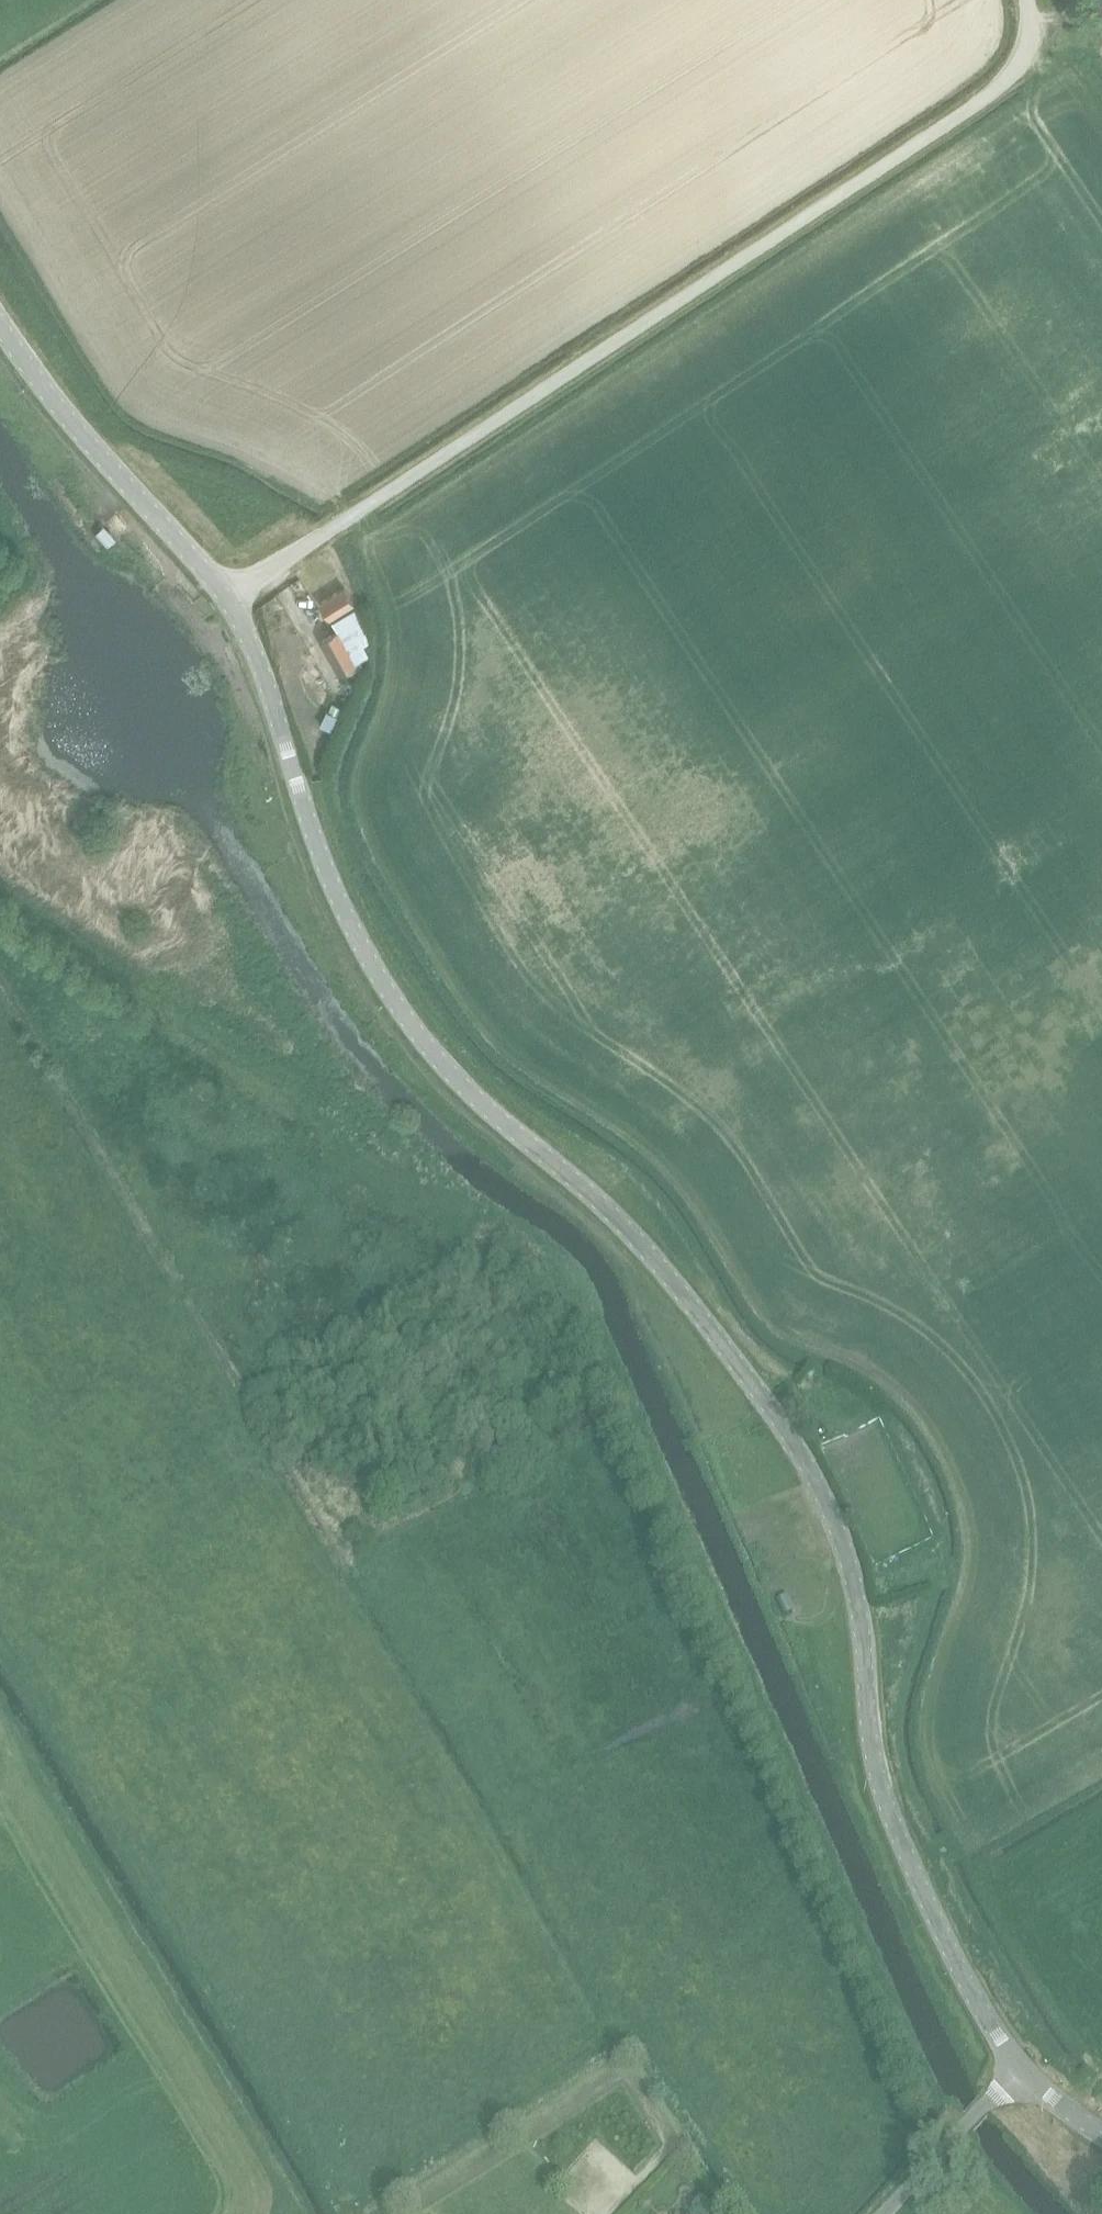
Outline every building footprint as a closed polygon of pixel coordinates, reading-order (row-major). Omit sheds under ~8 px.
[(329,617),(354,601),(344,586),(320,603),(329,617)] [(339,672),(368,655),(365,647),(369,645),(366,623),(362,616),(365,615),(360,607),(333,622),(339,631),(321,641),(339,672)] [(332,703),(328,711),(338,716),(342,708),(332,703)] [(319,739),(330,744),(337,729),(325,724),(319,739)]
